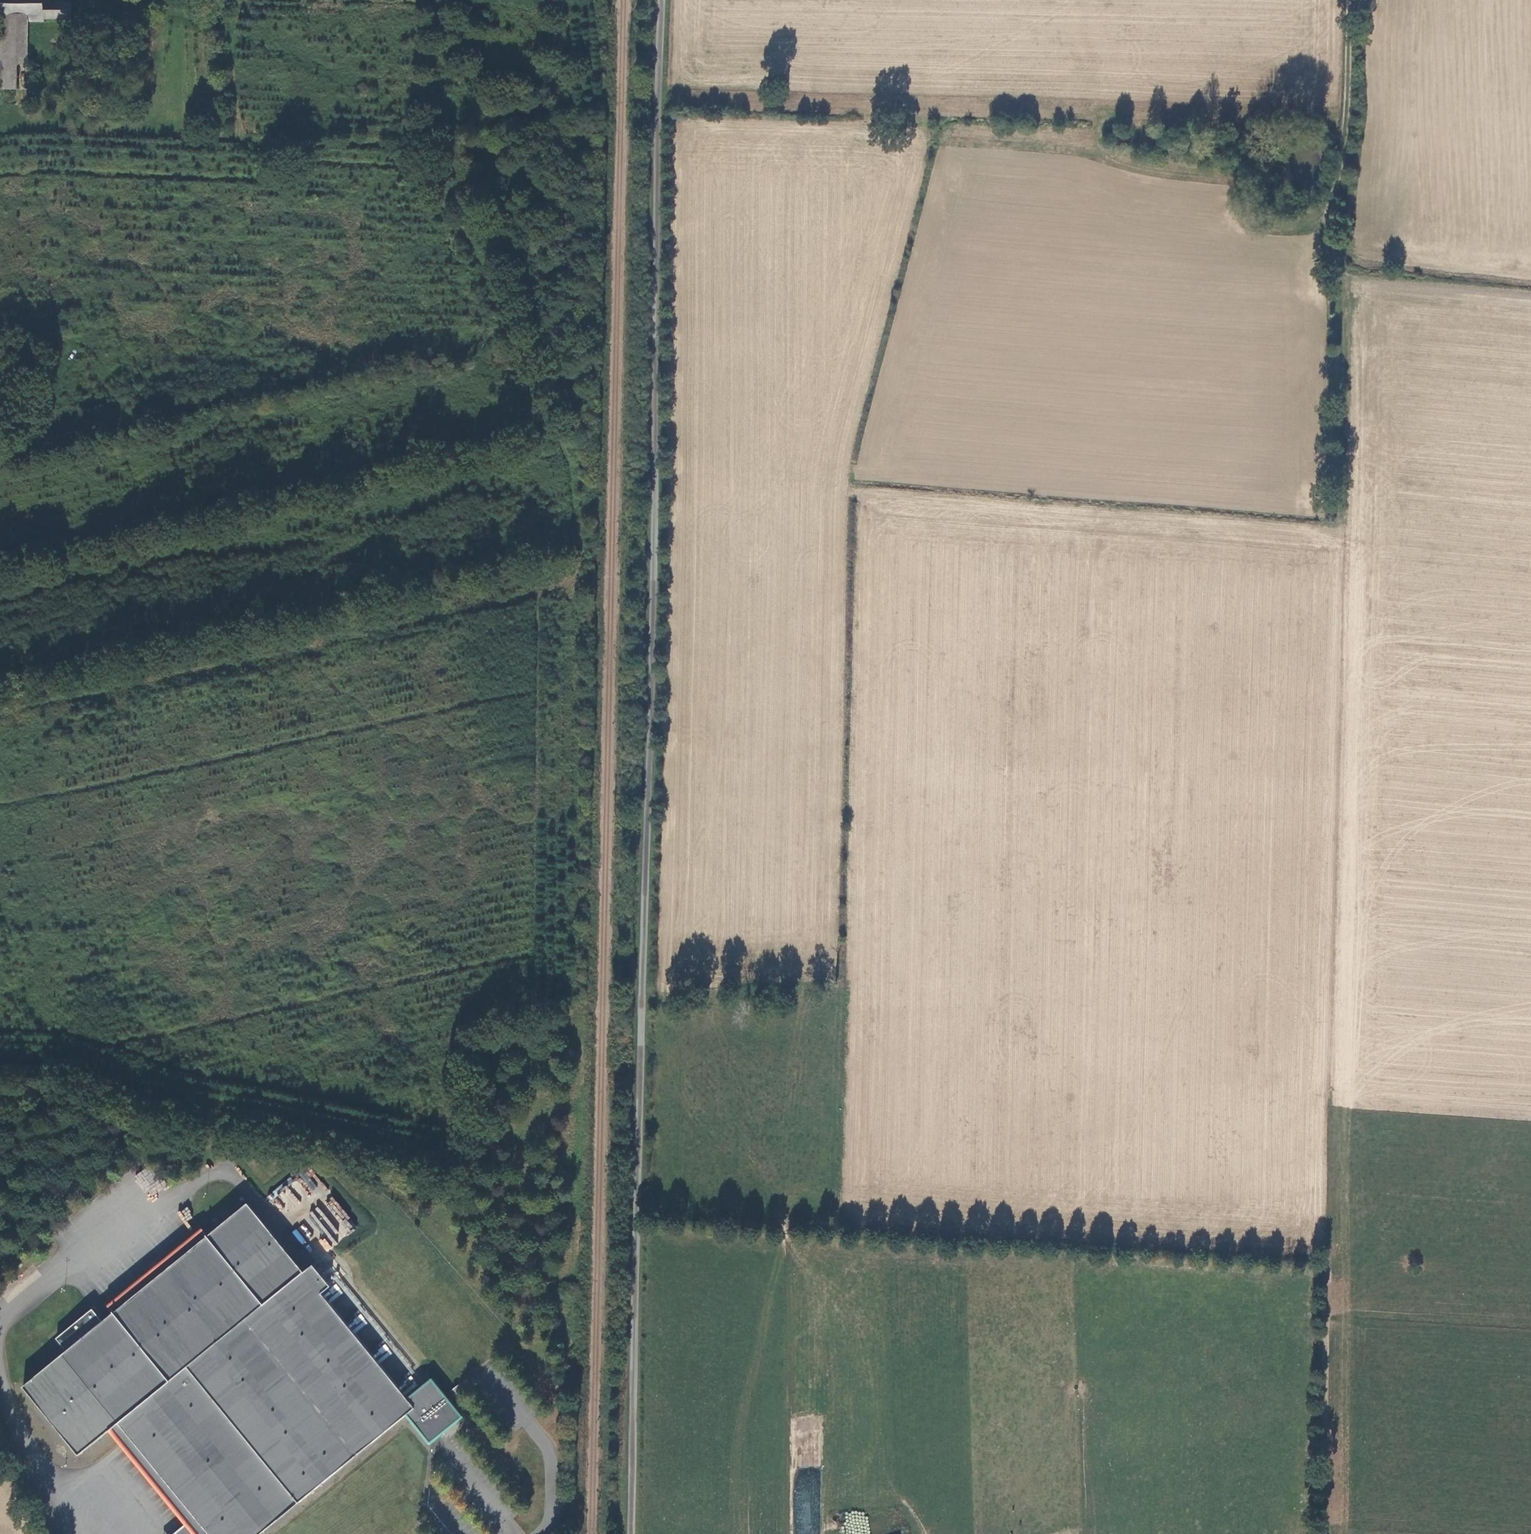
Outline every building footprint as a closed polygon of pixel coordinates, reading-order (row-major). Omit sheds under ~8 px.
[(28,22),(43,23),(43,18),(71,19),(71,2),(43,2),(43,0),(0,0),(0,14),(28,15),(28,22)] [(0,14),(0,20),(28,22),(28,15),(0,14)] [(0,20),(0,88),(28,89),(28,22),(0,20)] [(199,1528),(195,1533),(258,1533),(407,1412),(422,1431),(443,1413),(446,1416),(441,1420),(446,1426),(460,1415),(431,1379),(408,1398),(321,1291),(330,1284),(311,1262),(303,1269),(246,1200),(206,1233),(163,1268),(156,1260),(147,1267),(154,1275),(111,1310),(100,1319),(90,1307),(53,1337),(64,1349),(20,1385),(73,1449),(102,1426),(112,1418),(201,1526),(199,1528)] [(199,1224),(156,1260),(163,1268),(206,1233),(199,1224)] [(104,1302),(111,1310),(154,1275),(147,1267),(104,1302)] [(422,1431),(429,1440),(446,1426),(441,1420),(446,1416),(443,1413),(422,1431)] [(102,1426),(191,1533),(195,1533),(199,1528),(201,1526),(112,1418),(102,1426)]
